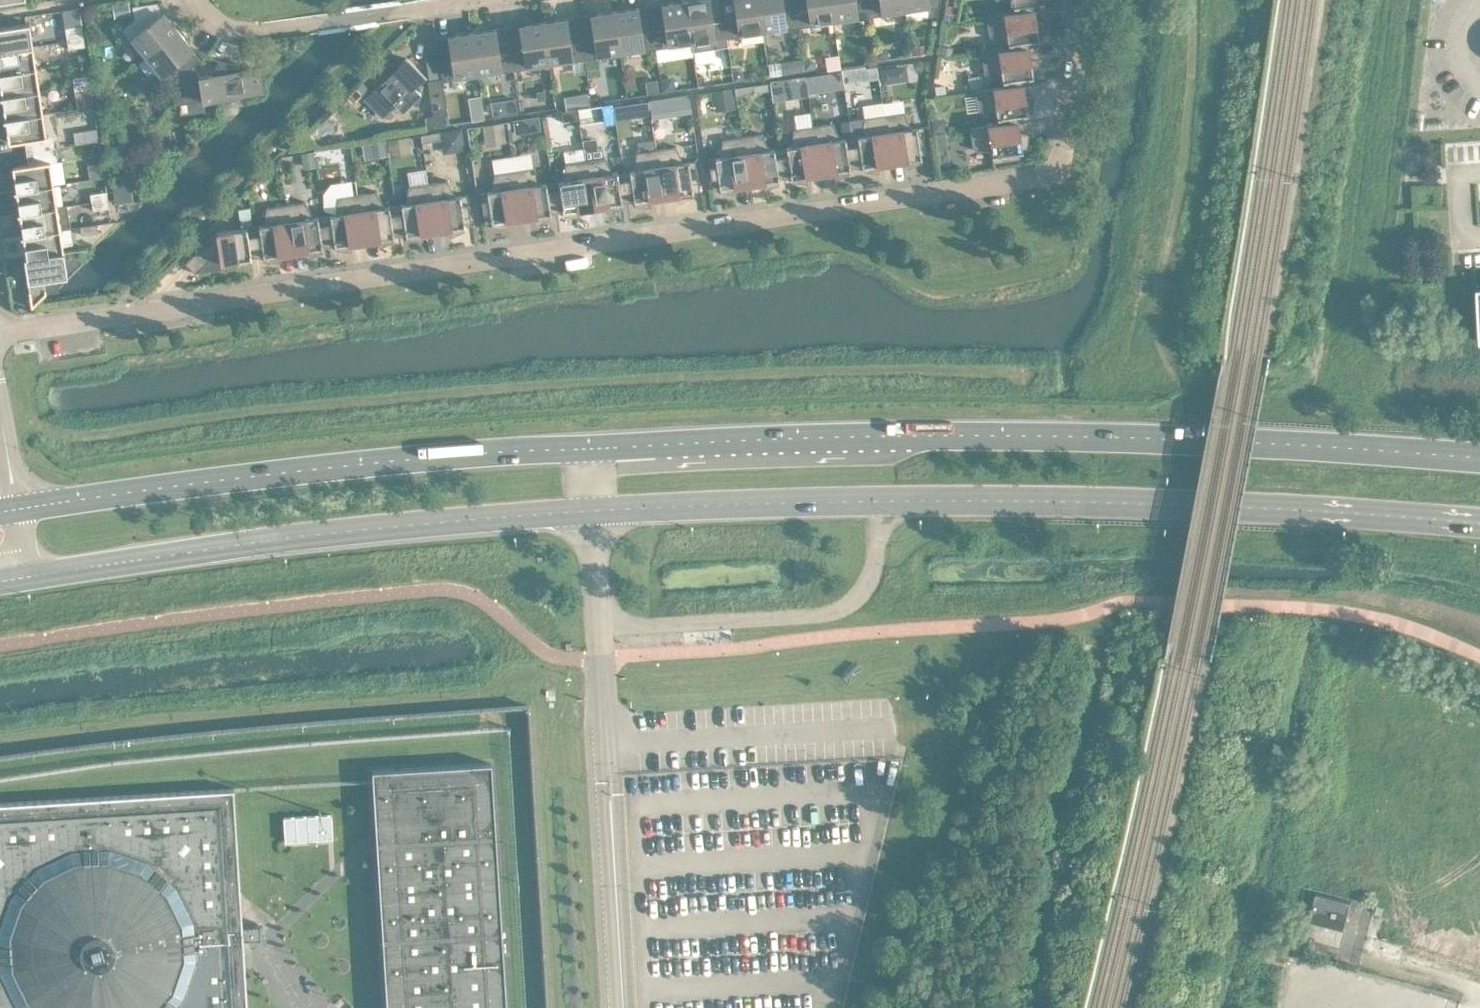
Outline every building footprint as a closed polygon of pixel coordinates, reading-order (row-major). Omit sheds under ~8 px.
[(147,53),(178,27),(168,15),(169,14),(168,13),(166,14),(163,10),(159,1),(160,0),(150,0),(132,3),(134,16),(121,26),(130,38),(133,35),(147,53)] [(649,2),(656,46),(669,44),(669,41),(691,37),(685,0),(667,0),(667,2),(652,4),(651,2),(649,2)] [(691,37),(713,34),(713,38),(727,36),(722,0),(685,0),(691,37)] [(727,36),(740,34),(740,30),(762,27),(758,0),(722,0),(727,36)] [(762,27),(784,24),(784,27),(798,25),(794,0),(758,0),(762,27)] [(798,25),(834,20),(831,0),(794,0),(798,25)] [(834,20),(869,15),(867,0),(831,0),(834,20)] [(869,15),(883,13),(882,9),(904,6),(904,0),(867,0),(869,15)] [(1014,10),(1034,8),(1044,7),(1043,0),(1012,0),(1014,10)] [(629,6),(614,8),(619,48),(641,45),(642,48),(656,46),(649,2),(647,3),(647,5),(632,7),(631,5),(629,5),(629,6)] [(945,2),(943,15),(952,17),(954,4),(945,2)] [(580,12),(578,13),(584,57),(598,55),(598,51),(619,48),(614,8),(598,11),(598,10),(596,10),(596,12),(580,15),(580,12)] [(1007,36),(1008,47),(1009,48),(1028,45),(1039,44),(1038,36),(1043,36),(1044,21),(1035,20),(1034,8),(1014,10),(986,14),(989,34),(1007,36)] [(558,17),(542,19),(548,59),(570,55),(571,59),(584,57),(578,13),(575,13),(576,15),(560,18),(560,15),(558,16),(558,17)] [(32,43),(29,19),(0,24),(0,48),(32,43)] [(509,23),(507,23),(513,68),(527,66),(526,62),(548,59),(542,19),(527,21),(526,20),(524,21),(525,23),(509,25),(509,23)] [(65,25),(67,37),(84,35),(82,22),(65,25)] [(487,27),(471,30),(477,69),(499,66),(499,70),(513,68),(507,23),(504,24),(505,26),(489,28),(489,26),(487,26),(487,27)] [(158,72),(166,83),(192,62),(192,63),(200,57),(189,42),(190,41),(189,39),(188,40),(178,27),(147,53),(161,70),(158,72)] [(477,69),(471,30),(455,32),(455,31),(453,31),(453,33),(438,36),(438,34),(435,34),(442,76),(428,78),(432,107),(433,106),(446,104),(442,78),(456,76),(455,73),(477,69)] [(84,35),(67,37),(68,46),(85,43),(84,35)] [(36,65),(32,43),(0,48),(0,71),(36,65)] [(911,45),(912,52),(924,51),(923,43),(911,45)] [(942,44),(940,51),(951,53),(952,45),(942,44)] [(1002,73),(1003,84),(1003,85),(1023,82),(1023,83),(1034,81),(1032,74),(1037,73),(1039,58),(1030,57),(1028,45),(1009,48),(1008,47),(981,51),(984,72),(1002,73)] [(881,46),(875,46),(876,57),(888,55),(887,50),(881,46)] [(386,66),(382,70),(379,73),(376,76),(373,79),(377,84),(365,96),(383,113),(395,101),(402,108),(413,98),(406,90),(424,73),(406,56),(395,66),(390,61),(386,66)] [(809,56),(803,56),(805,67),(816,65),(815,60),(809,56)] [(192,62),(166,83),(181,101),(260,89),(257,65),(240,67),(240,61),(233,60),(220,57),(219,58),(215,66),(215,71),(201,73),(192,63),(192,62)] [(865,63),(863,63),(865,78),(878,76),(876,64),(865,66),(865,63)] [(892,64),(879,66),(881,81),(894,79),(892,64)] [(2,95),(2,94),(39,88),(36,65),(0,71),(0,82),(0,83),(0,95),(2,95)] [(733,69),(734,78),(744,77),(742,67),(733,69)] [(73,74),(74,83),(90,80),(89,72),(73,74)] [(817,72),(805,74),(806,75),(808,91),(821,88),(819,72),(817,72)] [(784,76),(770,78),(770,80),(772,98),(786,97),(784,78),(784,76)] [(90,80),(74,83),(75,91),(92,88),(90,80)] [(362,81),(351,92),(357,97),(367,86),(362,81)] [(646,82),(647,90),(657,88),(656,81),(646,82)] [(734,85),(735,93),(754,90),(753,82),(734,85)] [(944,82),(934,83),(936,92),(946,90),(944,82)] [(996,111),(998,121),(998,122),(1017,119),(1017,120),(1028,118),(1027,111),(1032,110),(1033,95),(1025,94),(1023,83),(1023,82),(1003,85),(1003,84),(976,88),(979,109),(996,111)] [(714,89),(713,88),(716,104),(735,101),(733,86),(731,86),(714,89)] [(3,117),(5,117),(5,116),(43,110),(39,88),(2,94),(2,95),(3,105),(2,105),(3,115),(3,117)] [(588,91),(564,94),(566,107),(590,104),(588,91)] [(689,92),(649,98),(651,112),(652,116),(691,110),(689,92)] [(500,98),(490,99),(493,114),(503,112),(500,98)] [(626,101),(614,103),(616,117),(628,115),(626,101)] [(434,112),(425,114),(426,125),(449,122),(446,104),(433,106),(434,112)] [(577,106),(562,108),(564,118),(578,116),(577,108),(577,106)] [(24,137),(26,149),(55,145),(60,144),(54,109),(43,110),(5,116),(5,117),(9,140),(24,137)] [(904,110),(884,113),(891,160),(903,158),(907,166),(921,160),(920,155),(921,155),(920,152),(927,151),(926,148),(927,148),(923,124),(911,126),(904,110)] [(539,113),(530,115),(530,116),(532,128),(541,127),(539,115),(539,113)] [(862,133),(851,135),(855,162),(861,161),(862,164),(863,164),(863,169),(878,170),(879,162),(891,160),(884,113),(864,116),(862,133)] [(937,116),(931,116),(932,129),(945,128),(944,122),(937,116)] [(998,122),(998,121),(970,126),(973,146),(991,148),(993,160),(1017,156),(1019,156),(1018,149),(1022,149),(1022,148),(1026,147),(1028,132),(1019,131),(1017,120),(1017,119),(998,122)] [(833,120),(813,123),(820,170),(832,168),(836,177),(849,171),(849,166),(850,166),(849,163),(855,162),(851,135),(840,136),(833,120)] [(791,144),(780,145),(784,172),(790,171),(790,175),(791,175),(792,179),(807,181),(808,172),(820,170),(813,123),(793,126),(791,144)] [(439,129),(420,132),(422,140),(441,137),(439,129)] [(762,131),(742,134),(749,181),(761,179),(764,187),(778,181),(777,177),(778,176),(778,173),(784,172),(780,145),(769,147),(762,131)] [(749,181),(742,134),(722,137),(720,154),(708,156),(712,186),(714,186),(713,183),(719,182),(719,185),(720,185),(721,190),(736,192),(737,183),(749,181)] [(389,137),(387,137),(389,150),(406,147),(404,135),(389,137)] [(596,135),(582,137),(585,157),(604,155),(602,144),(597,145),(596,135)] [(377,139),(371,140),(373,155),(386,153),(384,138),(377,139)] [(676,144),(656,147),(663,194),(675,192),(679,200),(692,194),(692,189),(693,189),(692,186),(698,185),(698,189),(699,188),(695,158),(683,160),(676,144)] [(12,164),(16,186),(16,187),(53,182),(50,160),(57,158),(55,145),(26,149),(28,161),(12,164)] [(634,167),(623,169),(627,196),(633,195),(633,198),(634,198),(635,203),(650,204),(651,196),(663,194),(656,147),(636,150),(634,167)] [(313,149),(301,150),(303,165),(315,164),(313,149)] [(950,168),(947,149),(935,151),(938,170),(950,168)] [(604,155),(585,157),(592,204),(604,203),(608,211),(621,205),(621,200),(621,197),(627,196),(623,169),(612,171),(605,154),(604,155)] [(563,178),(552,180),(556,206),(562,205),(562,209),(563,209),(564,213),(579,215),(580,206),(592,204),(585,157),(565,160),(563,178)] [(100,160),(88,162),(90,176),(102,175),(100,160)] [(534,165),(514,168),(521,215),(533,213),(536,221),(550,215),(549,211),(550,211),(550,207),(556,206),(552,180),(541,181),(534,165)] [(521,215),(514,168),(494,171),(492,189),(480,190),(485,220),(486,220),(485,217),(491,216),(491,219),(492,219),(493,224),(508,226),(509,217),(521,215)] [(115,200),(133,198),(130,178),(112,180),(115,200)] [(448,178),(428,181),(435,228),(447,226),(451,234),(464,228),(464,223),(465,223),(464,220),(469,219),(470,223),(471,222),(467,192),(455,194),(448,178)] [(406,201),(395,203),(399,230),(405,229),(405,232),(406,232),(407,237),(422,238),(423,230),(435,228),(428,181),(408,184),(406,201)] [(17,198),(19,209),(19,210),(57,204),(53,182),(16,187),(16,186),(13,186),(14,189),(15,198),(17,198)] [(90,191),(91,199),(108,197),(106,188),(90,191)] [(377,188),(357,191),(364,238),(376,237),(379,245),(393,239),(393,234),(393,231),(399,230),(395,203),(384,204),(377,188)] [(335,212),(324,213),(328,240),(334,239),(334,243),(335,243),(336,247),(351,249),(352,240),(364,238),(357,191),(337,194),(335,212)] [(108,197),(91,199),(92,207),(109,205),(108,197)] [(306,199),(286,202),(293,249),(305,247),(308,255),(322,249),(321,245),(322,244),(322,241),(328,240),(324,213),(313,215),(306,199)] [(264,222),(253,224),(257,251),(263,250),(263,253),(264,253),(265,258),(279,260),(280,251),(293,249),(286,202),(266,205),(264,222)] [(21,221),(22,231),(22,233),(60,227),(69,226),(66,203),(57,204),(19,210),(19,209),(17,209),(17,211),(19,221),(21,221)] [(80,224),(81,232),(98,230),(96,221),(80,224)] [(257,251),(253,224),(216,229),(185,260),(195,271),(211,255),(220,253),(220,260),(234,258),(237,266),(251,260),(250,255),(251,255),(251,252),(257,251)] [(24,243),(26,254),(26,255),(63,250),(60,227),(22,233),(22,231),(20,232),(20,234),(21,234),(22,243),(24,243)] [(26,255),(26,254),(24,254),(29,289),(31,304),(46,290),(44,276),(67,273),(63,250),(26,255)] [(489,761),(372,768),(373,779),(387,1007),(505,1007),(489,761)] [(243,949),(242,923),(233,786),(0,800),(0,1007),(247,1007),(243,949)] [(283,815),(284,839),(332,836),(331,812),(283,815)] [(1344,927),(1351,900),(1316,891),(1309,918),(1344,927)]
